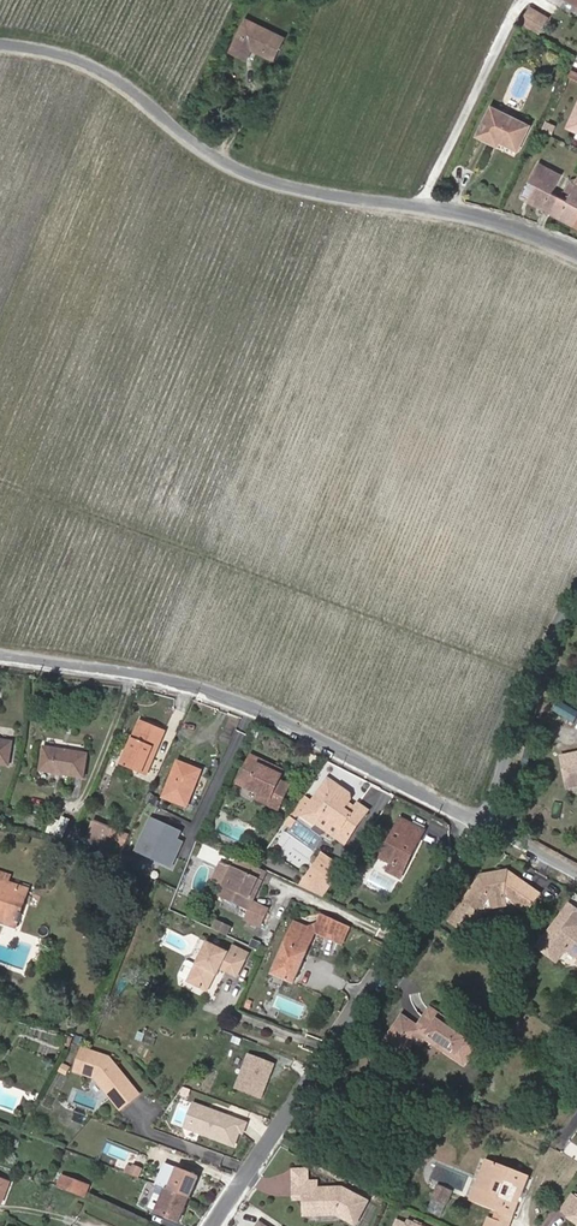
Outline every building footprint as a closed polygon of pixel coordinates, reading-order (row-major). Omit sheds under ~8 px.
[(521,23),(539,33),(548,18),(530,7),(521,23)] [(284,39),(247,20),(232,52),(246,59),(251,48),(274,60),(284,39)] [(499,116),(491,112),(479,136),(499,146),(501,141),(512,118),(500,112),(499,116)] [(512,118),(501,141),(519,150),(530,126),(512,118)] [(552,214),(561,197),(553,192),(562,175),(540,163),(523,195),(531,199),(529,202),(552,214)] [(567,200),(561,197),(552,214),(576,227),(576,225),(576,182),(567,200)] [(153,748),(157,749),(165,733),(141,722),(122,763),(143,772),(153,748)] [(523,751),(528,752),(533,728),(527,726),(523,751)] [(0,741),(0,764),(7,766),(11,743),(0,741)] [(153,748),(143,772),(146,774),(157,749),(153,748)] [(87,755),(45,749),(41,772),(83,778),(87,755)] [(561,753),(566,783),(576,782),(576,750),(561,753)] [(268,762),(252,754),(238,784),(260,795),(258,800),(279,810),(289,786),(280,782),(283,777),(266,769),(267,764),(268,762)] [(524,773),(526,762),(521,761),(518,772),(524,773)] [(201,772),(179,763),(165,799),(187,807),(201,772)] [(266,769),(283,777),(285,772),(267,764),(266,769)] [(304,798),(292,815),(296,817),(303,817),(315,825),(345,845),(351,836),(368,812),(358,805),(355,809),(348,805),(351,801),(350,795),(328,780),(312,803),(304,798)] [(285,825),(290,828),(294,822),(289,819),(285,825)] [(409,852),(413,854),(425,831),(401,819),(381,858),(392,863),(402,868),(409,852)] [(151,820),(135,853),(171,869),(182,844),(177,842),(180,834),(151,820)] [(63,822),(57,836),(65,839),(70,825),(63,822)] [(113,831),(93,822),(87,836),(107,844),(113,831)] [(129,837),(113,831),(107,844),(117,848),(112,860),(118,862),(129,837)] [(87,836),(84,844),(104,852),(107,844),(87,836)] [(257,848),(251,844),(247,852),(253,855),(257,848)] [(208,850),(200,846),(198,852),(205,856),(208,850)] [(402,868),(397,876),(401,878),(413,854),(409,852),(402,868)] [(334,883),(345,869),(324,856),(314,870),(334,883)] [(255,867),(235,858),(231,867),(223,888),(219,896),(249,910),(246,918),(261,925),(268,910),(252,903),(254,900),(250,898),(258,880),(262,882),(267,872),(255,867)] [(223,888),(231,867),(223,863),(214,884),(223,888)] [(402,868),(392,863),(388,871),(397,876),(402,868)] [(324,898),(334,883),(314,870),(303,888),(324,898)] [(458,911),(474,922),(491,899),(506,896),(529,911),(541,894),(509,871),(482,876),(465,899),(466,900),(458,911)] [(8,884),(10,877),(0,873),(0,881),(8,884)] [(250,898),(254,900),(262,882),(258,880),(250,898)] [(16,928),(28,891),(8,884),(0,881),(0,922),(16,928)] [(571,907),(539,948),(559,963),(567,951),(576,958),(576,929),(576,928),(576,927),(576,912),(571,907)] [(474,922),(458,911),(452,921),(467,931),(474,922)] [(321,934),(329,917),(323,914),(319,923),(306,928),(314,931),(321,934)] [(351,927),(329,917),(321,934),(321,935),(343,945),(351,927)] [(216,920),(211,929),(227,936),(231,927),(216,920)] [(314,935),(314,931),(306,928),(295,923),(273,974),(293,983),(314,935)] [(209,943),(197,965),(189,980),(188,981),(208,991),(217,974),(218,975),(222,968),(238,976),(245,960),(230,953),(209,943)] [(230,953),(245,960),(248,954),(233,946),(230,953)] [(189,980),(197,965),(190,961),(187,962),(181,974),(182,977),(189,980)] [(422,1045),(426,1038),(428,1036),(436,1042),(437,1040),(440,1042),(449,1048),(448,1050),(451,1052),(456,1056),(458,1054),(465,1059),(468,1061),(479,1044),(465,1034),(463,1037),(456,1032),(444,1024),(445,1021),(446,1020),(447,1019),(431,1009),(424,1019),(425,1020),(426,1021),(421,1028),(419,1027),(413,1023),(411,1025),(402,1019),(401,1019),(390,1034),(392,1036),(387,1044),(403,1055),(404,1054),(409,1046),(411,1048),(416,1041),(422,1045)] [(411,1025),(413,1023),(403,1016),(401,1019),(402,1019),(411,1025)] [(463,1037),(465,1034),(446,1020),(445,1021),(444,1024),(456,1032),(463,1037)] [(70,1038),(61,1034),(58,1042),(67,1046),(70,1038)] [(428,1036),(426,1038),(465,1064),(468,1061),(465,1059),(458,1054),(456,1056),(451,1052),(448,1050),(449,1048),(440,1042),(437,1040),(436,1042),(428,1036)] [(109,1058),(84,1048),(76,1070),(96,1078),(121,1110),(140,1095),(110,1058),(109,1058)] [(153,1051),(144,1048),(141,1055),(150,1059),(153,1051)] [(185,1058),(164,1050),(160,1062),(181,1069),(185,1058)] [(274,1065),(248,1055),(235,1088),(261,1098),(268,1080),(266,1079),(268,1076),(270,1074),(274,1065)] [(249,1122),(194,1102),(184,1129),(240,1149),(249,1122)] [(313,1124),(304,1139),(312,1145),(322,1130),(313,1124)] [(498,1212),(505,1214),(517,1183),(520,1175),(491,1163),(475,1203),(498,1212)] [(135,1166),(131,1176),(140,1179),(144,1170),(135,1166)] [(170,1191),(189,1199),(197,1178),(179,1170),(170,1191)] [(293,1183),(305,1183),(305,1171),(293,1171),(293,1183)] [(517,1183),(505,1214),(513,1218),(515,1218),(530,1179),(520,1175),(517,1183)] [(59,1188),(86,1198),(89,1187),(63,1177),(59,1188)] [(0,1179),(0,1202),(2,1203),(10,1183),(0,1179)] [(315,1192),(315,1191),(315,1183),(305,1183),(293,1183),(293,1196),(303,1196),(304,1215),(335,1215),(353,1224),(364,1204),(340,1190),(338,1190),(332,1190),(328,1191),(328,1192),(315,1192)] [(450,1193),(439,1188),(434,1199),(445,1204),(450,1193)] [(189,1199),(170,1191),(167,1190),(157,1213),(179,1222),(189,1199)] [(571,1198),(560,1213),(568,1219),(567,1220),(575,1225),(576,1225),(576,1202),(571,1198)] [(445,1204),(434,1199),(429,1210),(441,1214),(445,1204)] [(498,1212),(494,1221),(506,1225),(510,1225),(513,1219),(513,1218),(505,1214),(498,1212)]
